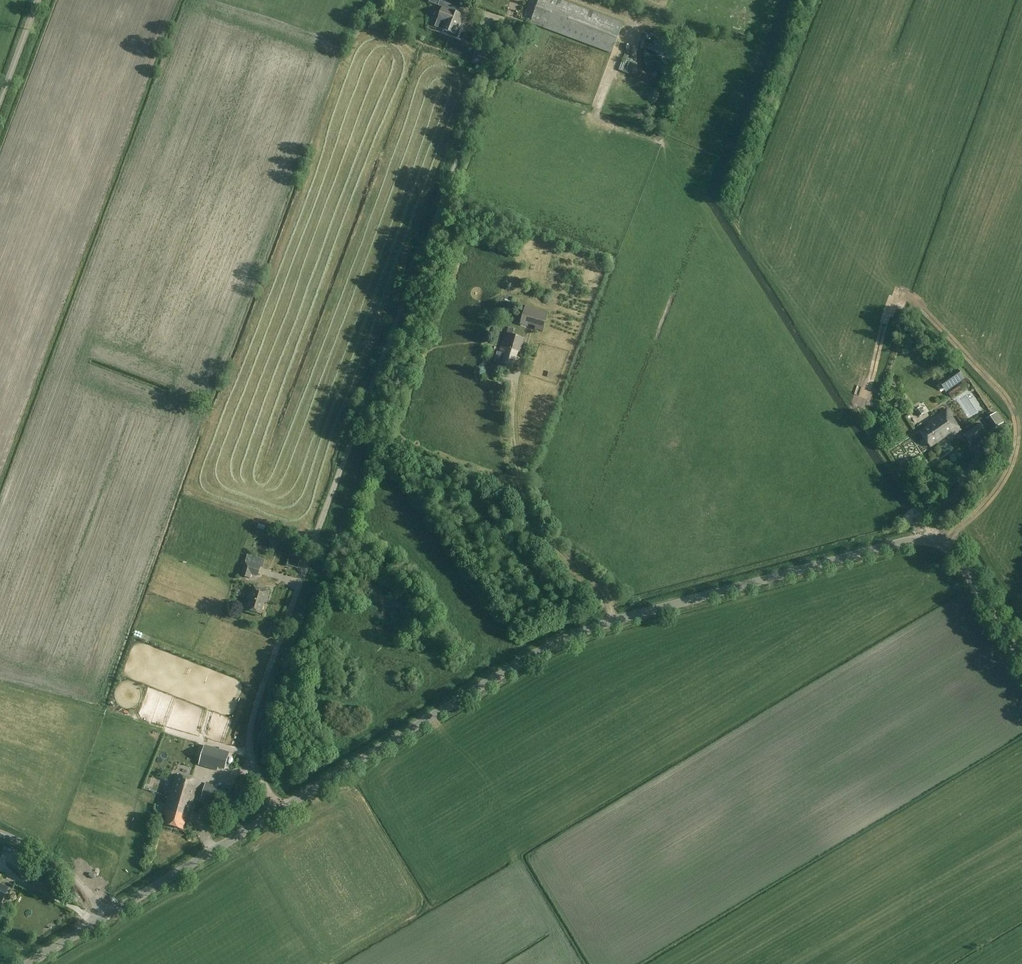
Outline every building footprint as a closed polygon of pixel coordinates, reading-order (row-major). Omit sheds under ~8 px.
[(622,24),(559,0),(539,0),(530,23),(611,53),(622,24)] [(463,16),(450,10),(442,7),(437,21),(445,23),(442,30),(455,34),(459,22),(460,22),(463,16)] [(660,74),(662,74),(665,73),(668,72),(670,71),(672,69),(674,67),(675,64),(676,62),(677,59),(677,56),(677,54),(676,51),(674,48),(673,46),(671,44),(668,43),(666,42),(663,41),(660,41),(658,41),(655,42),(652,43),(650,44),(648,46),(646,49),(645,51),(644,54),(644,57),(644,60),(645,62),(646,65),(647,67),(649,69),(652,71),(654,72),(657,73),(660,74)] [(475,55),(472,63),(480,66),(483,58),(475,55)] [(517,299),(503,295),(501,303),(509,305),(510,302),(516,303),(517,299)] [(548,313),(525,306),(519,325),(527,327),(528,325),(535,327),(534,329),(543,332),(548,313)] [(524,338),(512,335),(514,329),(508,327),(506,333),(505,333),(500,353),(497,352),(495,361),(502,363),(502,364),(513,367),(517,352),(520,353),(524,338)] [(956,372),(940,382),(941,383),(942,382),(947,388),(945,389),(945,390),(961,379),(956,372)] [(924,414),(920,407),(915,411),(919,417),(924,414)] [(948,438),(960,430),(946,410),(927,423),(929,426),(920,432),(930,447),(946,436),(948,438)] [(996,412),(986,419),(993,430),(1003,423),(996,412)] [(970,446),(987,434),(980,424),(963,435),(970,446)] [(245,562),(241,576),(250,578),(251,574),(258,576),(260,567),(245,562)] [(269,592),(254,587),(252,587),(249,599),(250,599),(247,610),(261,614),(264,603),(266,603),(269,592)] [(217,770),(223,771),(225,772),(230,758),(212,752),(206,768),(216,771),(217,770)] [(192,810),(200,782),(175,775),(164,815),(167,815),(164,824),(183,829),(189,809),(192,810)] [(216,794),(218,787),(203,782),(201,789),(216,794)]
